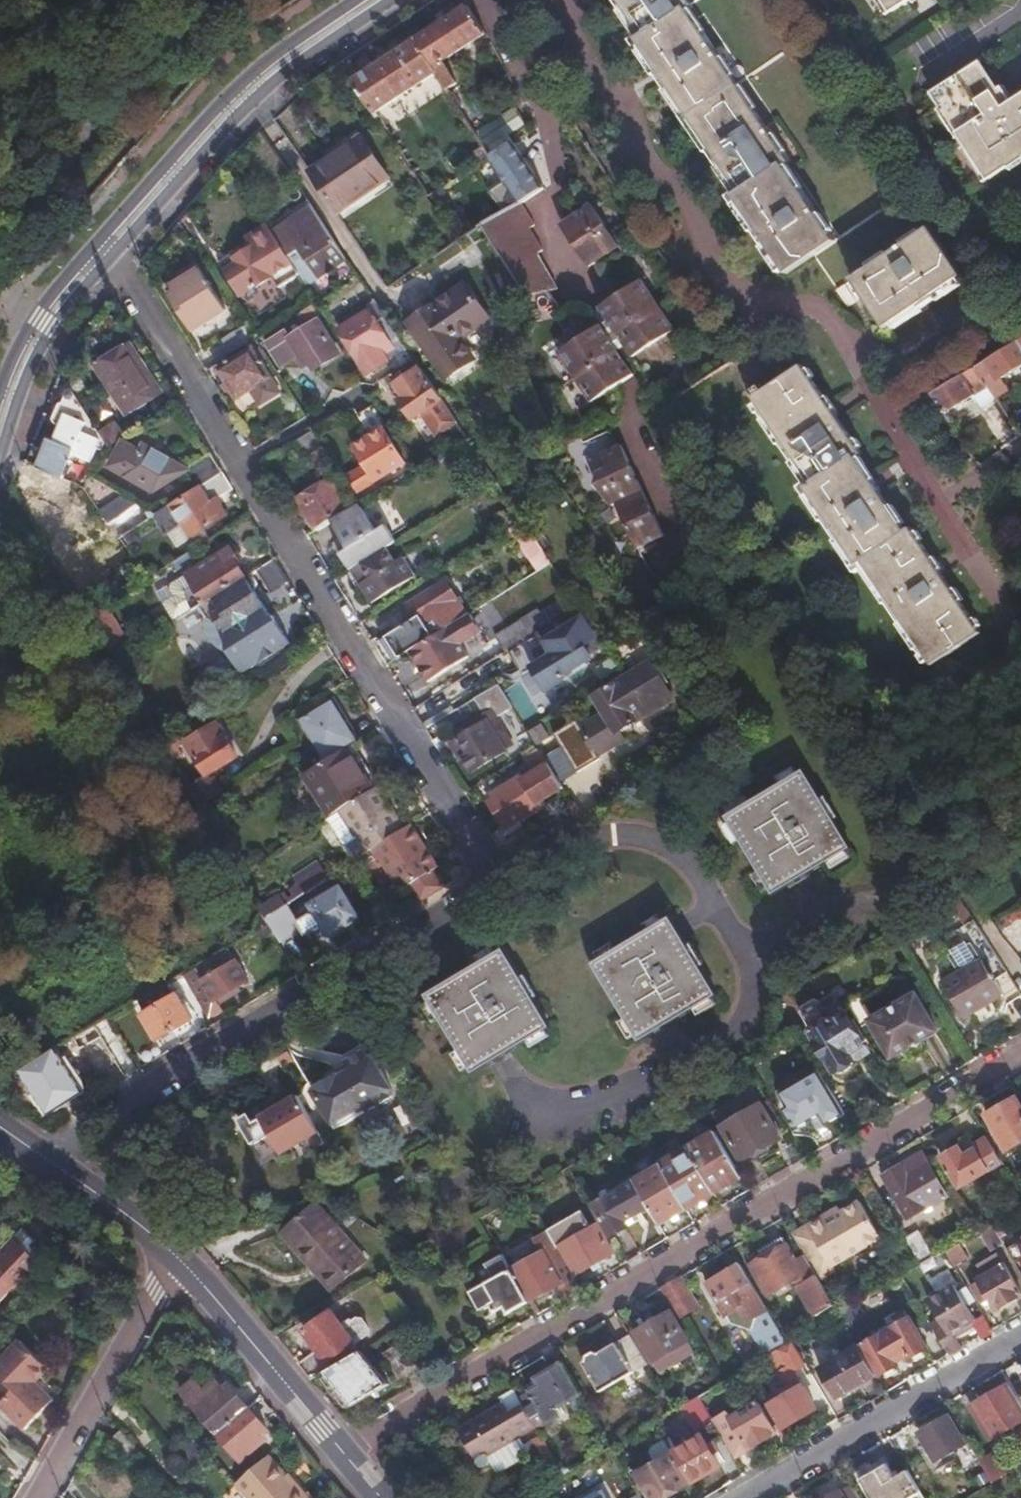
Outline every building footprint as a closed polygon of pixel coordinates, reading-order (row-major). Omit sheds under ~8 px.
[(787,274),(833,243),(781,165),(788,161),(686,9),(700,0),(618,0),(642,37),(638,40),(739,193),(735,196),(787,274)] [(888,13),(908,0),(880,0),(888,13)] [(423,35),(413,19),(406,24),(416,40),(438,73),(448,89),(458,83),(443,61),(485,34),(469,6),(468,5),(423,35)] [(416,40),(354,80),(380,120),(385,116),(381,110),(421,84),(425,90),(431,85),(428,80),(438,73),(416,40)] [(985,179),(1020,157),(1020,94),(1008,102),(999,87),(995,90),(978,63),(930,93),(985,179)] [(464,85),(450,93),(474,132),(488,123),(464,85)] [(486,150),(491,156),(514,142),(511,135),(526,125),(517,111),(478,136),(486,150)] [(391,120),(382,126),(389,137),(398,131),(391,120)] [(310,169),(339,212),(390,178),(363,138),(329,161),(327,158),(310,169)] [(520,202),(522,202),(543,188),(514,142),(491,156),(501,172),(489,179),(503,197),(513,191),(520,202)] [(525,294),(548,287),(559,284),(538,250),(544,247),(531,226),(535,223),(522,202),(520,202),(481,227),(525,294)] [(594,204),(568,220),(596,264),(622,247),(594,204)] [(312,206),(271,231),(277,241),(286,256),(304,286),(347,258),(312,206)] [(851,282),(882,330),(959,280),(928,232),(851,282)] [(286,256),(277,241),(267,247),(276,262),(286,256)] [(276,262),(267,247),(258,253),(255,249),(230,264),(234,269),(227,274),(242,299),(274,280),(267,268),(276,262)] [(173,296),(193,331),(223,313),(195,266),(178,277),(182,283),(175,287),(178,293),(173,296)] [(608,304),(615,315),(640,354),(676,331),(644,281),(608,304)] [(491,321),(485,313),(466,286),(408,325),(424,347),(447,381),(474,362),(460,342),(491,321)] [(314,305),(300,314),(306,324),(320,315),(314,305)] [(368,374),(407,350),(387,318),(380,323),(372,311),(341,330),(368,374)] [(615,315),(605,322),(638,373),(648,367),(640,354),(615,315)] [(270,340),(286,367),(302,357),(308,366),(320,359),(323,365),(338,355),(318,322),(293,337),(288,329),(270,340)] [(638,373),(605,322),(562,349),(594,401),(638,373)] [(220,344),(227,356),(252,340),(245,329),(220,344)] [(1020,344),(979,370),(991,389),(998,399),(1010,392),(1004,381),(1020,370),(1020,345),(1020,344)] [(96,366),(125,415),(159,394),(130,346),(96,366)] [(220,371),(237,401),(254,391),(262,406),(282,394),(273,379),(255,350),(220,371)] [(438,437),(458,425),(442,402),(414,360),(404,366),(411,377),(399,385),(403,391),(397,395),(414,420),(423,414),(438,437)] [(865,559),(937,663),(984,633),(913,528),(908,531),(859,458),(863,454),(804,367),(767,391),(762,383),(755,387),(760,395),(756,398),(815,485),(811,489),(860,562),(865,559)] [(991,389),(979,370),(936,397),(948,416),(991,389)] [(101,439),(98,434),(75,397),(72,393),(66,407),(61,405),(53,425),(63,429),(57,443),(76,451),(92,457),(101,439)] [(387,427),(391,425),(373,395),(356,405),(374,435),(387,427)] [(1003,446),(1020,435),(998,402),(981,413),(1003,446)] [(105,447),(122,437),(115,424),(98,434),(101,439),(105,447)] [(329,440),(321,426),(289,444),(298,459),(329,440)] [(408,463),(387,427),(374,435),(366,440),(368,445),(364,448),(372,463),(356,473),(366,489),(408,463)] [(111,462),(154,489),(167,468),(125,441),(111,462)] [(39,468),(48,472),(65,479),(74,456),(76,451),(57,443),(52,455),(45,453),(39,468)] [(332,467),(342,461),(333,446),(323,453),(332,467)] [(616,453),(599,463),(607,476),(600,481),(598,495),(614,517),(622,512),(649,554),(671,540),(616,453)] [(195,490),(222,474),(209,454),(183,470),(195,490)] [(68,497),(74,483),(65,479),(48,472),(42,487),(68,497)] [(232,490),(222,474),(195,490),(154,515),(164,532),(173,547),(190,537),(204,528),(225,515),(220,507),(213,511),(209,504),(232,490)] [(301,499),(319,530),(324,527),(357,506),(339,476),(301,499)] [(116,515),(136,503),(130,499),(113,509),(116,515)] [(117,538),(154,515),(136,503),(116,515),(106,521),(113,531),(117,538)] [(333,559),(342,575),(350,571),(388,548),(398,542),(388,525),(378,531),(361,504),(357,506),(324,527),(334,544),(341,555),(333,559)] [(524,525),(512,533),(540,576),(552,568),(524,525)] [(190,537),(197,548),(211,540),(204,528),(190,537)] [(326,549),(333,559),(341,555),(334,544),(326,549)] [(388,548),(350,571),(371,605),(417,577),(405,557),(397,562),(388,548)] [(191,609),(239,580),(222,554),(171,585),(170,590),(174,597),(163,604),(172,620),(174,619),(191,609)] [(172,564),(177,572),(193,562),(188,554),(177,560),(172,564)] [(255,570),(269,594),(288,583),(288,582),(274,559),(255,570)] [(256,596),(245,576),(239,580),(191,609),(198,620),(197,624),(197,627),(197,629),(198,632),(199,634),(200,637),(200,639),(201,640),(204,643),(204,644),(206,646),(209,649),(211,651),(214,653),(218,656),(222,658),(225,659),(228,661),(231,664),(235,668),(239,674),(283,647),(267,620),(265,621),(251,599),(256,596)] [(379,652),(388,667),(409,655),(451,629),(469,619),(448,586),(405,612),(412,624),(375,646),(379,652)] [(168,587),(156,594),(163,604),(174,597),(170,590),(168,587)] [(89,614),(113,656),(130,646),(105,604),(91,613),(89,614)] [(497,641),(505,655),(509,653),(536,637),(550,629),(541,615),(497,641)] [(482,635),(471,618),(469,619),(451,629),(409,655),(427,685),(469,661),(461,648),(475,640),(482,635)] [(536,637),(509,653),(524,677),(534,670),(547,691),(566,680),(564,676),(591,659),(590,657),(600,650),(585,626),(575,632),(573,630),(548,645),(543,648),(536,637)] [(675,706),(652,666),(609,691),(610,693),(596,701),(606,718),(581,733),(596,759),(622,743),(619,737),(635,727),(636,728),(675,706)] [(501,688),(477,702),(486,716),(462,730),(465,736),(456,741),(473,770),(506,751),(501,742),(509,737),(499,720),(514,711),(501,688)] [(304,721),(327,759),(357,740),(334,702),(304,721)] [(206,774),(235,757),(224,737),(221,731),(215,734),(211,727),(210,728),(187,742),(206,774)] [(165,741),(174,756),(183,751),(179,744),(183,742),(178,733),(165,741)] [(547,764),(549,766),(560,786),(584,772),(565,742),(542,756),(547,764)] [(538,749),(529,755),(538,770),(547,764),(542,756),(538,749)] [(309,772),(332,811),(370,788),(346,750),(309,772)] [(541,802),(562,788),(560,786),(549,766),(527,780),(523,775),(494,793),(498,800),(492,804),(507,828),(543,806),(541,802)] [(727,817),(773,893),(855,844),(809,768),(727,817)] [(189,782),(202,803),(226,789),(217,775),(205,782),(201,775),(189,782)] [(376,788),(340,810),(367,852),(375,848),(403,830),(376,788)] [(403,830),(375,848),(401,892),(410,887),(420,904),(446,889),(436,871),(429,859),(433,857),(413,823),(403,830)] [(349,864),(358,859),(352,850),(337,861),(343,869),(349,864)] [(429,859),(436,871),(440,869),(433,857),(429,859)] [(297,883),(304,894),(308,891),(327,879),(321,869),(297,883)] [(332,887),(327,879),(308,891),(313,898),(310,901),(327,929),(355,912),(337,883),(332,887)] [(288,904),(266,918),(276,935),(299,921),(288,904)] [(593,964),(640,1041),(718,994),(671,917),(593,964)] [(1008,970),(977,918),(943,938),(962,970),(943,980),(964,1016),(1004,993),(995,978),(1008,970)] [(252,986),(230,948),(182,976),(196,1001),(210,993),(220,1011),(237,1001),(234,996),(252,986)] [(427,997),(474,1074),(552,1026),(505,949),(427,997)] [(223,1016),(220,1011),(210,993),(196,1001),(210,1024),(223,1016)] [(141,1014),(157,1042),(191,1022),(175,994),(141,1014)] [(916,994),(875,1018),(870,1020),(871,1022),(891,1056),(937,1029),(916,994)] [(870,1010),(863,997),(849,1006),(856,1018),(870,1010)] [(870,1010),(856,1018),(862,1027),(871,1022),(870,1020),(875,1018),(870,1010)] [(838,1071),(840,1073),(853,1066),(851,1063),(854,1061),(853,1059),(856,1057),(853,1053),(866,1045),(863,1040),(866,1038),(854,1020),(853,1024),(844,1011),(810,1031),(833,1071),(835,1070),(836,1072),(838,1071)] [(124,1049),(107,1021),(22,1071),(49,1117),(84,1096),(63,1059),(79,1049),(82,1054),(104,1040),(127,1077),(137,1070),(124,1049)] [(314,1088),(337,1128),(395,1093),(392,1088),(397,1085),(377,1052),(373,1055),(368,1047),(348,1060),(353,1067),(342,1074),(340,1072),(314,1088)] [(846,1115),(819,1069),(776,1094),(797,1131),(816,1120),(824,1115),(829,1124),(846,1115)] [(261,1115),(283,1150),(319,1128),(298,1092),(261,1115)] [(739,1117),(724,1126),(743,1160),(781,1139),(754,1092),(732,1104),(739,1117)] [(1009,1149),(1020,1142),(1020,1106),(1017,1098),(989,1114),(1009,1149)] [(716,1113),(724,1126),(739,1117),(732,1104),(716,1113)] [(824,1115),(816,1120),(821,1129),(829,1124),(824,1115)] [(724,1126),(717,1131),(736,1164),(743,1160),(724,1126)] [(736,1164),(717,1131),(689,1147),(715,1192),(743,1176),(736,1164)] [(1001,1164),(987,1139),(963,1152),(959,1145),(943,1155),(962,1187),(1001,1164)] [(715,1192),(689,1147),(662,1162),(687,1208),(715,1192)] [(932,1161),(926,1151),(903,1164),(909,1175),(932,1161)] [(909,1175),(903,1164),(885,1175),(909,1218),(950,1194),(932,1161),(909,1175)] [(687,1208),(662,1162),(634,1178),(637,1181),(651,1206),(661,1223),(687,1208)] [(651,1206),(637,1181),(595,1206),(612,1236),(629,1227),(626,1221),(651,1206)] [(825,1213),(792,1232),(815,1272),(819,1277),(833,1269),(832,1264),(880,1236),(860,1199),(828,1217),(825,1213)] [(547,1228),(554,1240),(558,1247),(562,1244),(578,1272),(614,1251),(598,1225),(592,1228),(581,1208),(547,1228)] [(990,1224),(1002,1243),(1012,1238),(1001,1218),(990,1224)] [(297,1247),(332,1290),(368,1262),(333,1219),(297,1247)] [(990,1224),(981,1229),(993,1249),(1002,1243),(990,1224)] [(17,1286),(43,1260),(31,1249),(39,1240),(27,1227),(0,1254),(0,1270),(17,1286)] [(904,1240),(919,1265),(934,1257),(919,1232),(904,1240)] [(561,1283),(569,1296),(582,1288),(575,1275),(558,1247),(554,1240),(512,1266),(532,1299),(561,1283)] [(817,1315),(835,1305),(819,1277),(815,1272),(807,1277),(788,1244),(753,1264),(771,1297),(797,1282),(817,1315)] [(507,1307),(510,1313),(528,1301),(501,1258),(489,1265),(496,1277),(472,1291),(483,1310),(491,1304),(497,1312),(507,1307)] [(769,1310),(742,1263),(708,1282),(725,1314),(734,1328),(746,1322),(769,1310)] [(976,1279),(994,1310),(1020,1294),(1003,1263),(976,1279)] [(680,1276),(661,1287),(677,1314),(695,1303),(680,1276)] [(938,1336),(948,1354),(960,1347),(954,1337),(971,1326),(968,1319),(973,1316),(955,1284),(929,1299),(946,1329),(937,1335),(938,1336)] [(857,1302),(839,1312),(846,1324),(864,1313),(857,1302)] [(669,1309),(636,1329),(661,1370),(694,1351),(669,1309)] [(321,1351),(299,1365),(312,1381),(327,1372),(335,1368),(329,1360),(367,1333),(370,1327),(367,1321),(359,1319),(344,1330),(331,1314),(305,1331),(321,1351)] [(882,1372),(885,1378),(890,1375),(887,1370),(914,1354),(917,1359),(923,1356),(920,1351),(925,1348),(908,1320),(863,1347),(878,1374),(882,1372)] [(765,1331),(776,1349),(788,1342),(777,1324),(765,1331)] [(648,1363),(630,1332),(597,1351),(592,1348),(587,1351),(587,1357),(583,1360),(601,1391),(648,1363)] [(26,1430),(55,1402),(37,1383),(51,1368),(23,1340),(0,1363),(0,1377),(15,1392),(2,1405),(26,1430)] [(788,1342),(776,1349),(789,1372),(804,1363),(791,1340),(788,1342)] [(837,1397),(875,1374),(858,1346),(820,1368),(837,1397)] [(390,1384),(364,1351),(335,1368),(327,1372),(331,1377),(326,1380),(346,1406),(350,1403),(353,1405),(390,1384)] [(534,1422),(541,1433),(562,1420),(555,1409),(581,1394),(563,1363),(537,1378),(543,1388),(522,1401),(534,1422)] [(225,1431),(251,1409),(232,1388),(228,1392),(218,1381),(210,1387),(200,1376),(187,1389),(225,1431)] [(986,1444),(1020,1424),(1020,1412),(1005,1383),(976,1400),(985,1415),(973,1422),(986,1444)] [(769,1404),(783,1428),(815,1409),(801,1385),(769,1404)] [(712,1421),(733,1457),(776,1432),(758,1401),(729,1417),(711,1387),(697,1395),(712,1420),(712,1421)] [(522,1401),(519,1395),(473,1422),(475,1425),(462,1433),(476,1457),(477,1457),(477,1458),(478,1458),(479,1459),(480,1459),(480,1460),(481,1460),(482,1460),(483,1460),(484,1460),(485,1460),(485,1459),(486,1459),(486,1458),(487,1458),(487,1457),(488,1457),(488,1456),(488,1455),(489,1454),(489,1453),(489,1452),(488,1452),(488,1451),(488,1450),(534,1422),(522,1401)] [(693,1431),(712,1420),(697,1395),(682,1404),(677,1407),(693,1431)] [(273,1434),(251,1409),(225,1431),(247,1457),(260,1445),(273,1434)] [(918,1434),(934,1461),(962,1445),(946,1418),(918,1434)] [(205,1431),(176,1456),(185,1466),(197,1455),(206,1448),(214,1441),(205,1431)] [(672,1451),(690,1482),(717,1466),(700,1435),(672,1451)] [(258,1468),(271,1457),(260,1445),(247,1457),(258,1468)] [(540,1457),(553,1479),(564,1472),(551,1450),(540,1457)] [(978,1461),(991,1483),(1010,1471),(997,1450),(978,1461)] [(653,1497),(662,1497),(687,1484),(668,1453),(637,1471),(653,1497)] [(197,1455),(185,1466),(191,1472),(203,1461),(197,1455)] [(271,1457),(258,1468),(238,1485),(236,1487),(246,1497),(309,1497),(271,1457)] [(917,1490),(906,1470),(893,1478),(885,1463),(874,1470),(869,1461),(853,1470),(870,1497),(903,1497),(917,1490)] [(850,1485),(827,1497),(858,1497),(850,1485)]
